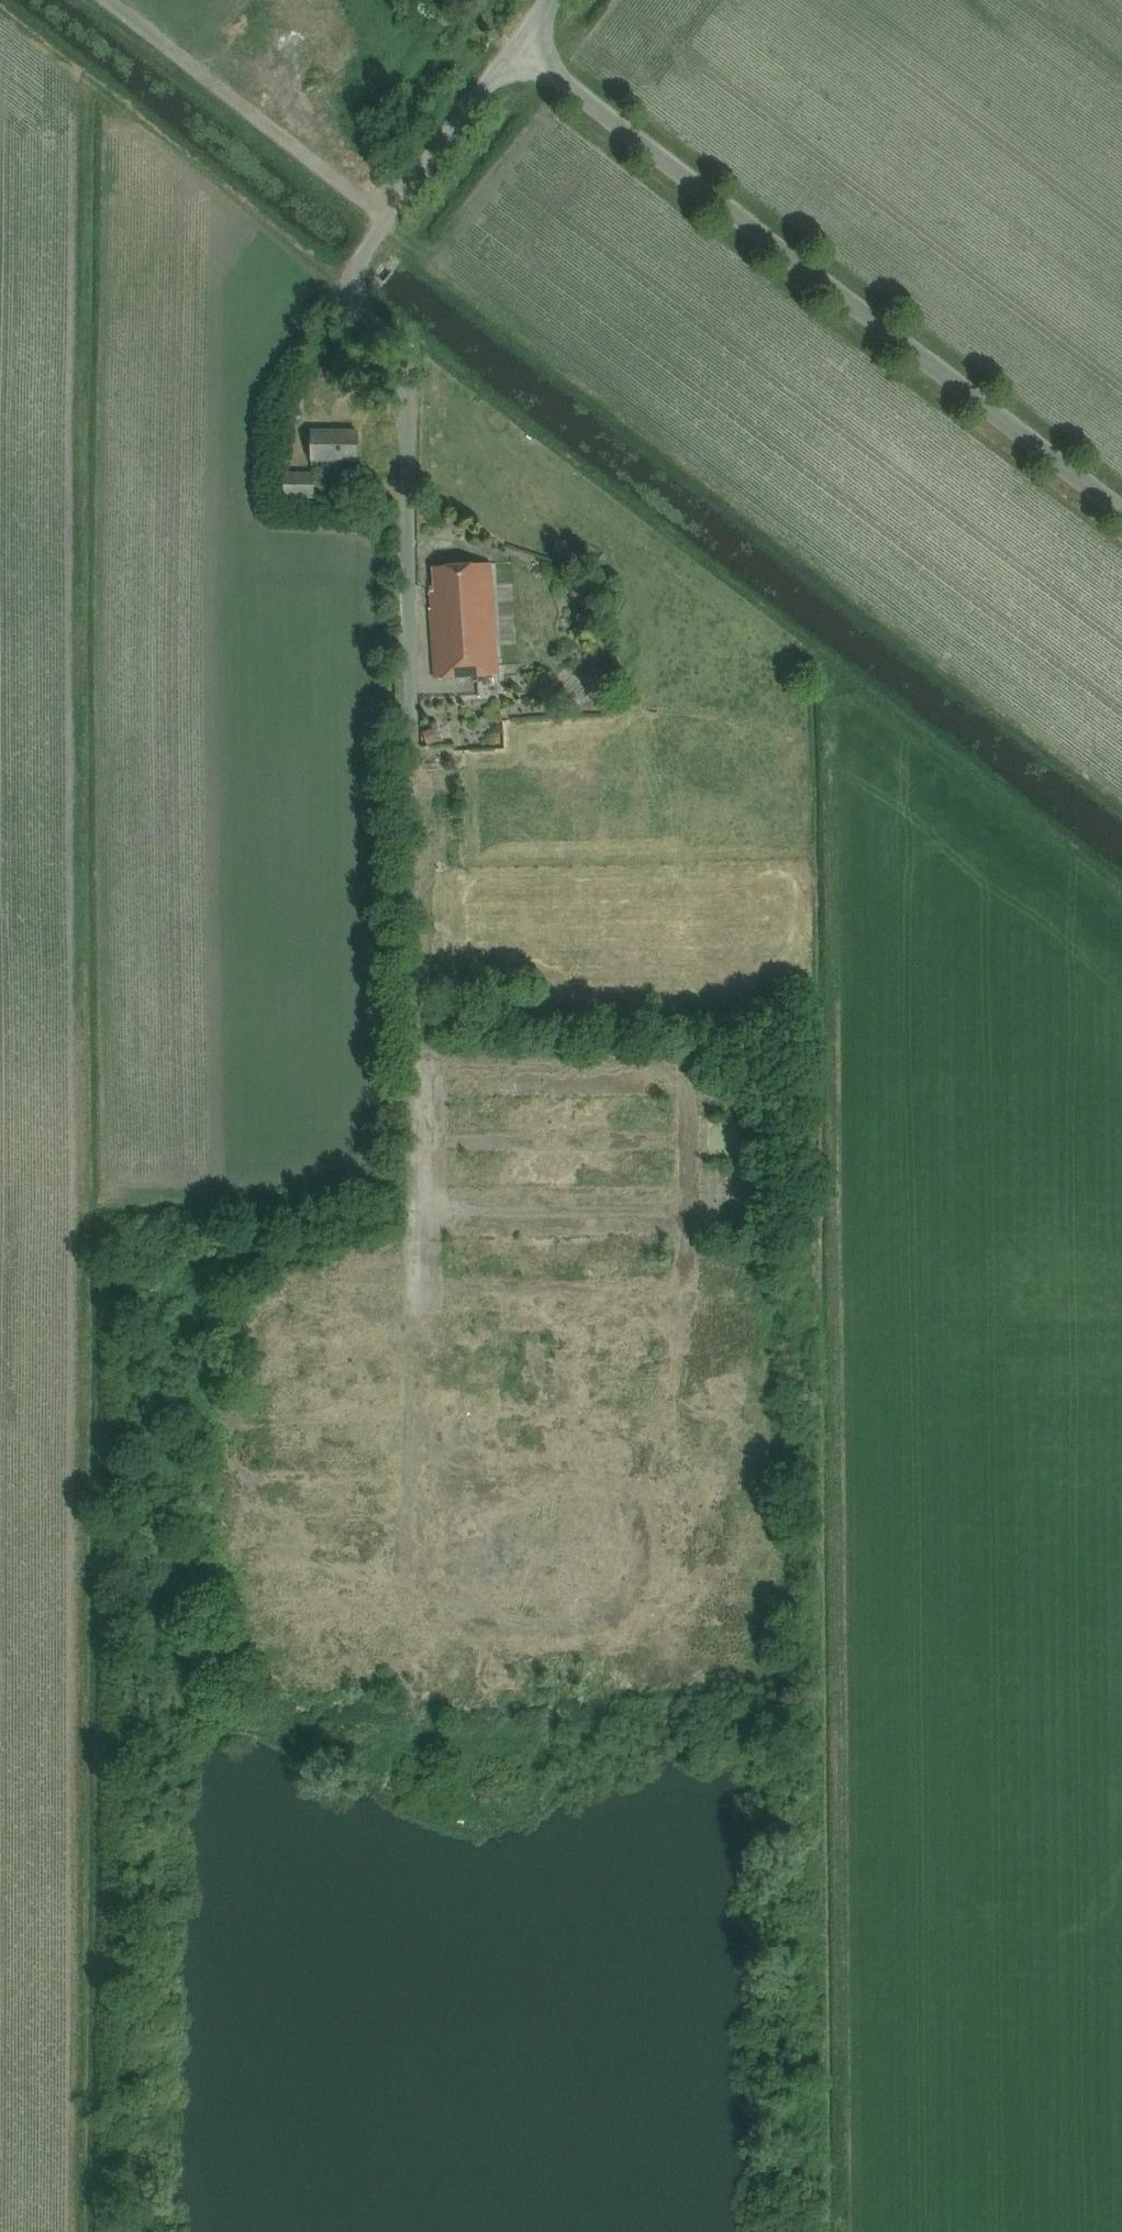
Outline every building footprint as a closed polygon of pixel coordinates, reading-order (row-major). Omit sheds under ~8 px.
[(312,461),(358,461),(358,431),(313,431),(312,461)] [(284,475),(284,494),(314,494),(314,475),(284,475)] [(431,609),(436,679),(499,674),(492,563),(433,567),(435,591),(431,591),(432,609),(431,609)] [(444,741),(440,727),(423,732),(428,746),(444,741)]
